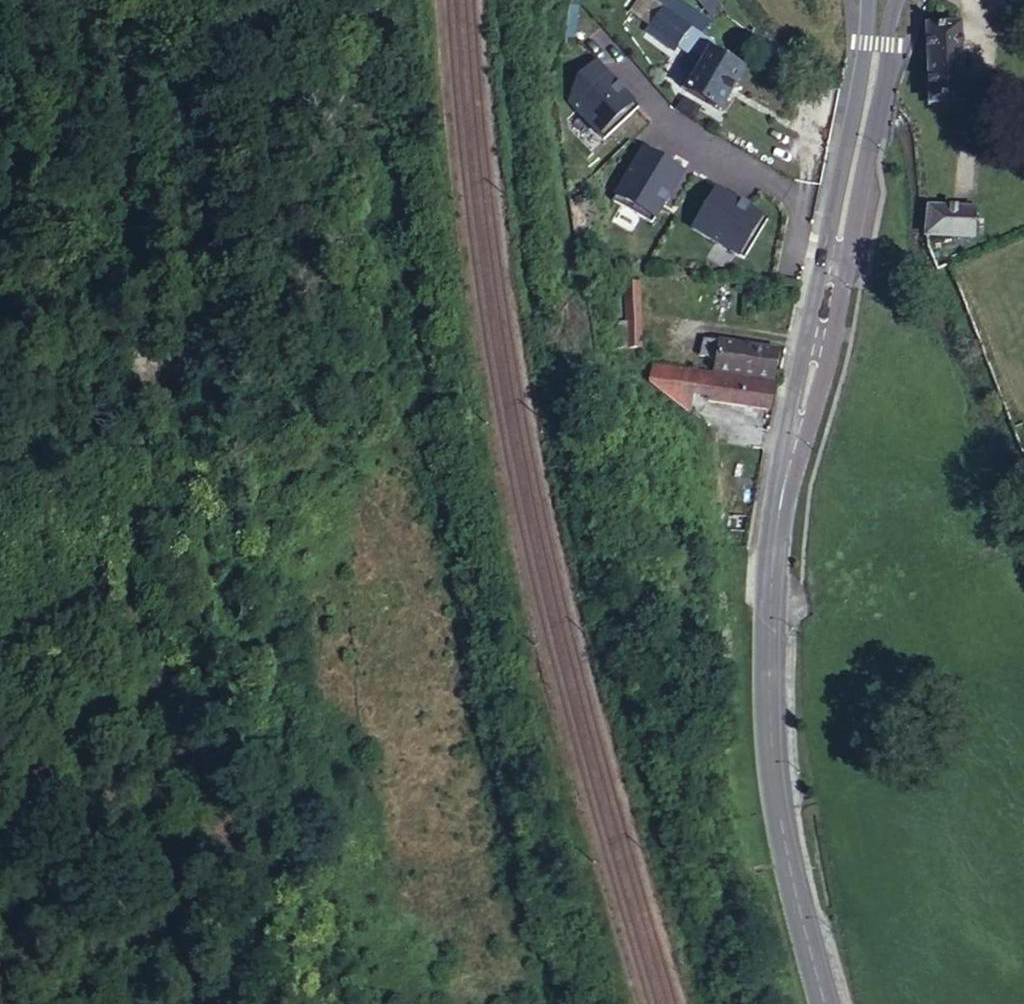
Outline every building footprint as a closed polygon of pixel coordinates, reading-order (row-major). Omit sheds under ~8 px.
[(706,20),(676,0),(672,0),(666,11),(699,33),(706,20)] [(713,42),(699,33),(666,11),(661,8),(645,32),(672,53),(676,45),(681,48),(673,63),(682,68),(672,85),(684,92),(709,49),(713,42)] [(961,55),(959,25),(926,27),(929,105),(962,103),(961,69),(968,68),(967,54),(961,55)] [(718,112),(743,71),(709,49),(684,92),(684,93),(718,112)] [(575,78),(570,102),(603,138),(638,106),(597,60),(575,78)] [(646,146),(614,194),(654,220),(685,172),(646,146)] [(766,217),(716,188),(691,231),(741,260),(766,217)] [(972,236),(973,208),(929,206),(926,234),(972,236)] [(610,345),(639,346),(637,282),(624,281),(625,321),(609,322),(610,345)] [(774,379),(778,351),(704,341),(702,357),(717,359),(716,370),(774,379)] [(692,392),(696,371),(656,365),(653,380),(690,408),(692,392)] [(770,409),(773,383),(696,371),(692,392),(709,395),(709,400),(770,409)]
